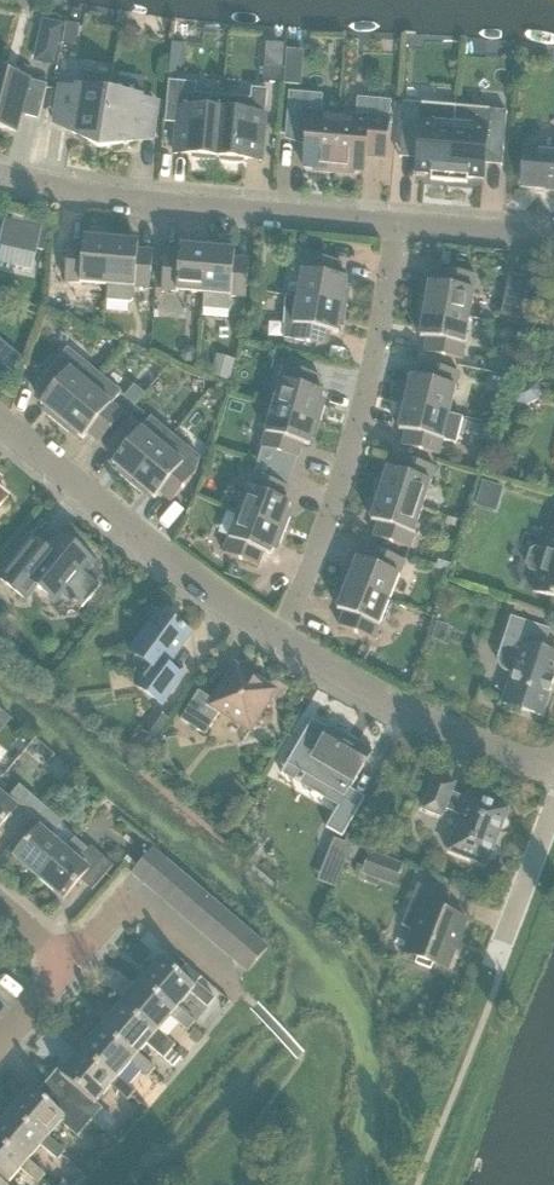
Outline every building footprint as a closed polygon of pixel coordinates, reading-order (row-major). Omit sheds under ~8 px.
[(60,36),(73,37),(74,19),(43,17),(41,57),(59,59),(60,36)] [(280,85),(282,66),(268,64),(266,84),(280,85)] [(16,68),(7,66),(2,69),(1,71),(0,71),(0,127),(16,132),(20,114),(38,119),(47,85),(29,80),(30,79),(18,76),(19,73),(16,68)] [(72,132),(101,149),(112,80),(80,75),(78,92),(61,89),(57,118),(73,120),(72,132)] [(112,80),(101,149),(154,141),(160,102),(141,99),(144,82),(112,77),(112,80)] [(169,81),(167,104),(179,105),(175,154),(194,155),(194,159),(198,160),(204,161),(208,161),(214,161),(214,157),(218,157),(222,111),(195,109),(197,83),(169,81)] [(222,111),(218,157),(222,158),(222,162),(226,162),(232,163),(238,163),(242,163),(242,159),(262,161),(268,90),(252,88),(249,114),(222,111)] [(333,172),(338,116),(321,114),(323,95),(289,92),(286,134),(307,136),(304,167),(314,168),(313,170),(333,172)] [(338,116),(333,172),(354,174),(354,172),(364,173),(367,141),(387,143),(391,101),(358,98),(356,117),(338,116)] [(456,107),(404,103),(400,158),(417,159),(416,173),(431,174),(431,180),(449,182),(456,107)] [(507,111),(456,107),(449,182),(467,183),(468,177),(483,179),(486,150),(503,151),(507,111)] [(545,152),(546,148),(525,146),(522,185),(553,188),(553,191),(553,153),(545,152)] [(35,254),(40,230),(11,224),(1,246),(35,254)] [(107,285),(112,236),(97,234),(96,239),(84,238),(83,246),(68,245),(65,282),(107,285)] [(107,285),(106,301),(130,303),(134,299),(135,288),(150,289),(153,252),(138,251),(139,243),(126,242),(127,237),(112,236),(107,285)] [(204,294),(208,244),(193,243),(193,247),(180,246),(180,254),(165,253),(162,290),(204,294)] [(208,244),(204,294),(246,297),(249,260),(234,259),(235,251),(223,250),(223,245),(208,244)] [(298,298),(347,307),(350,292),(345,291),(347,279),(339,277),(342,263),(306,256),(298,298)] [(265,281),(267,264),(255,263),(254,280),(265,281)] [(420,309),(469,318),(476,276),(440,270),(438,284),(430,283),(427,295),(423,294),(420,309)] [(532,280),(511,275),(501,315),(523,320),(532,280)] [(340,321),(344,322),(347,307),(298,298),(290,296),(286,339),(327,346),(329,331),(337,333),(340,321)] [(462,359),(469,318),(420,309),(417,324),(422,325),(420,337),(428,338),(426,353),(462,359)] [(27,347),(0,330),(0,363),(12,370),(27,347)] [(59,425),(101,374),(68,347),(34,388),(46,398),(41,404),(50,412),(47,415),(59,425)] [(449,414),(459,373),(423,364),(420,378),(412,376),(409,388),(404,387),(401,402),(449,414)] [(273,407),(321,420),(325,406),(320,404),(324,393),(316,390),(320,376),(284,366),(273,407)] [(101,374),(59,425),(70,435),(74,431),(83,439),(88,433),(100,442),(123,414),(112,404),(122,392),(101,374)] [(463,417),(449,414),(401,402),(397,417),(402,418),(399,430),(407,432),(403,446),(439,455),(443,440),(456,443),(463,417)] [(317,435),(321,420),(273,407),(262,448),(297,458),(301,443),(309,445),(312,434),(317,435)] [(142,429),(130,419),(106,448),(118,457),(113,463),(122,471),(119,475),(131,485),(163,446),(172,435),(151,417),(142,429)] [(163,446),(131,485),(142,494),(146,491),(155,498),(160,492),(172,502),(195,473),(200,458),(172,435),(163,446)] [(375,493),(422,508),(435,468),(400,457),(396,471),(388,468),(384,480),(379,478),(375,493)] [(239,513),(285,531),(290,517),(286,515),(290,504),(283,501),(288,487),(253,474),(239,513)] [(500,505),(506,482),(484,477),(479,500),(500,505)] [(8,497),(0,490),(0,507),(8,497)] [(409,549),(422,508),(375,493),(370,507),(375,509),(371,521),(379,523),(374,537),(409,549)] [(547,531),(551,532),(545,551),(536,548),(531,550),(527,564),(529,569),(539,572),(533,591),(553,598),(553,510),(547,531)] [(280,545),(285,531),(239,513),(224,553),(258,566),(263,552),(271,555),(275,543),(280,545)] [(38,588),(55,601),(61,594),(80,610),(99,586),(87,576),(97,564),(61,534),(47,552),(32,540),(0,579),(28,601),(38,588)] [(343,582),(389,600),(405,561),(371,548),(365,561),(357,558),(353,570),(348,568),(343,582)] [(373,640),(389,600),(343,582),(337,596),(342,598),(337,609),(345,612),(339,626),(373,640)] [(162,704),(182,677),(168,667),(191,635),(152,606),(152,607),(159,612),(130,651),(151,666),(136,686),(162,704)] [(553,678),(553,654),(543,650),(549,630),(511,618),(502,646),(498,658),(499,663),(501,667),(504,670),(513,673),(505,699),(523,705),(521,710),(523,711),(523,710),(542,716),(553,678)] [(250,731),(276,690),(235,665),(213,700),(199,691),(181,720),(205,735),(220,712),(250,731)] [(158,738),(170,720),(156,710),(144,728),(158,738)] [(317,722),(312,720),(281,773),(339,806),(327,827),(343,836),(365,797),(351,789),(372,752),(358,745),(360,741),(348,734),(346,738),(318,721),(317,722)] [(468,799),(452,793),(455,784),(436,777),(423,809),(442,817),(445,809),(461,816),(448,851),(486,866),(508,810),(470,794),(468,799)] [(41,804),(20,785),(7,800),(0,794),(0,829),(9,819),(20,828),(41,804)] [(39,878),(64,849),(50,837),(63,822),(41,804),(20,828),(31,838),(15,858),(39,878)] [(64,849),(39,878),(64,900),(80,880),(92,890),(113,866),(91,847),(89,849),(75,837),(64,849)] [(143,882),(164,859),(153,850),(133,873),(143,882)] [(393,886),(402,863),(369,851),(360,873),(393,886)] [(155,892),(175,869),(164,859),(143,882),(155,892)] [(167,902),(187,879),(175,869),(155,892),(167,902)] [(178,912),(198,888),(187,879),(167,902),(178,912)] [(446,970),(465,920),(444,912),(450,897),(418,884),(402,926),(414,931),(405,954),(419,959),(417,964),(431,969),(433,964),(446,970)] [(189,921),(209,898),(198,888),(178,912),(189,921)] [(201,931),(220,908),(209,898),(189,921),(201,931)] [(212,941),(232,918),(220,908),(201,931),(212,941)] [(224,951),(244,928),(232,918),(212,941),(224,951)] [(235,961),(255,937),(244,928),(224,951),(235,961)] [(255,937),(235,961),(248,971),(268,948),(255,937)] [(175,1011),(178,1008),(190,993),(207,1007),(215,999),(197,983),(194,986),(161,958),(141,981),(175,1011)] [(195,1022),(178,1008),(175,1011),(141,981),(121,1005),(155,1034),(158,1031),(170,1016),(187,1031),(195,1022)] [(175,1045),(158,1031),(155,1034),(121,1005),(101,1028),(135,1057),(138,1054),(147,1044),(164,1059),(163,1059),(173,1068),(182,1058),(172,1049),(175,1045)] [(155,1068),(138,1054),(135,1057),(101,1028),(81,1051),(115,1081),(119,1077),(131,1062),(148,1077),(155,1068)] [(135,1091),(119,1077),(115,1081),(81,1051),(60,1075),(73,1086),(64,1096),(92,1120),(102,1109),(96,1103),(111,1086),(128,1100),(135,1091)] [(92,1120),(64,1096),(54,1108),(31,1088),(11,1111),(46,1140),(48,1136),(61,1122),(78,1137),(92,1120)] [(48,1136),(46,1140),(11,1111),(0,1123),(0,1142),(25,1164),(28,1160),(41,1145),(58,1160),(65,1151),(48,1136)] [(28,1160),(25,1164),(0,1142),(0,1183),(2,1184),(7,1184),(21,1169),(38,1183),(45,1174),(28,1160)]
